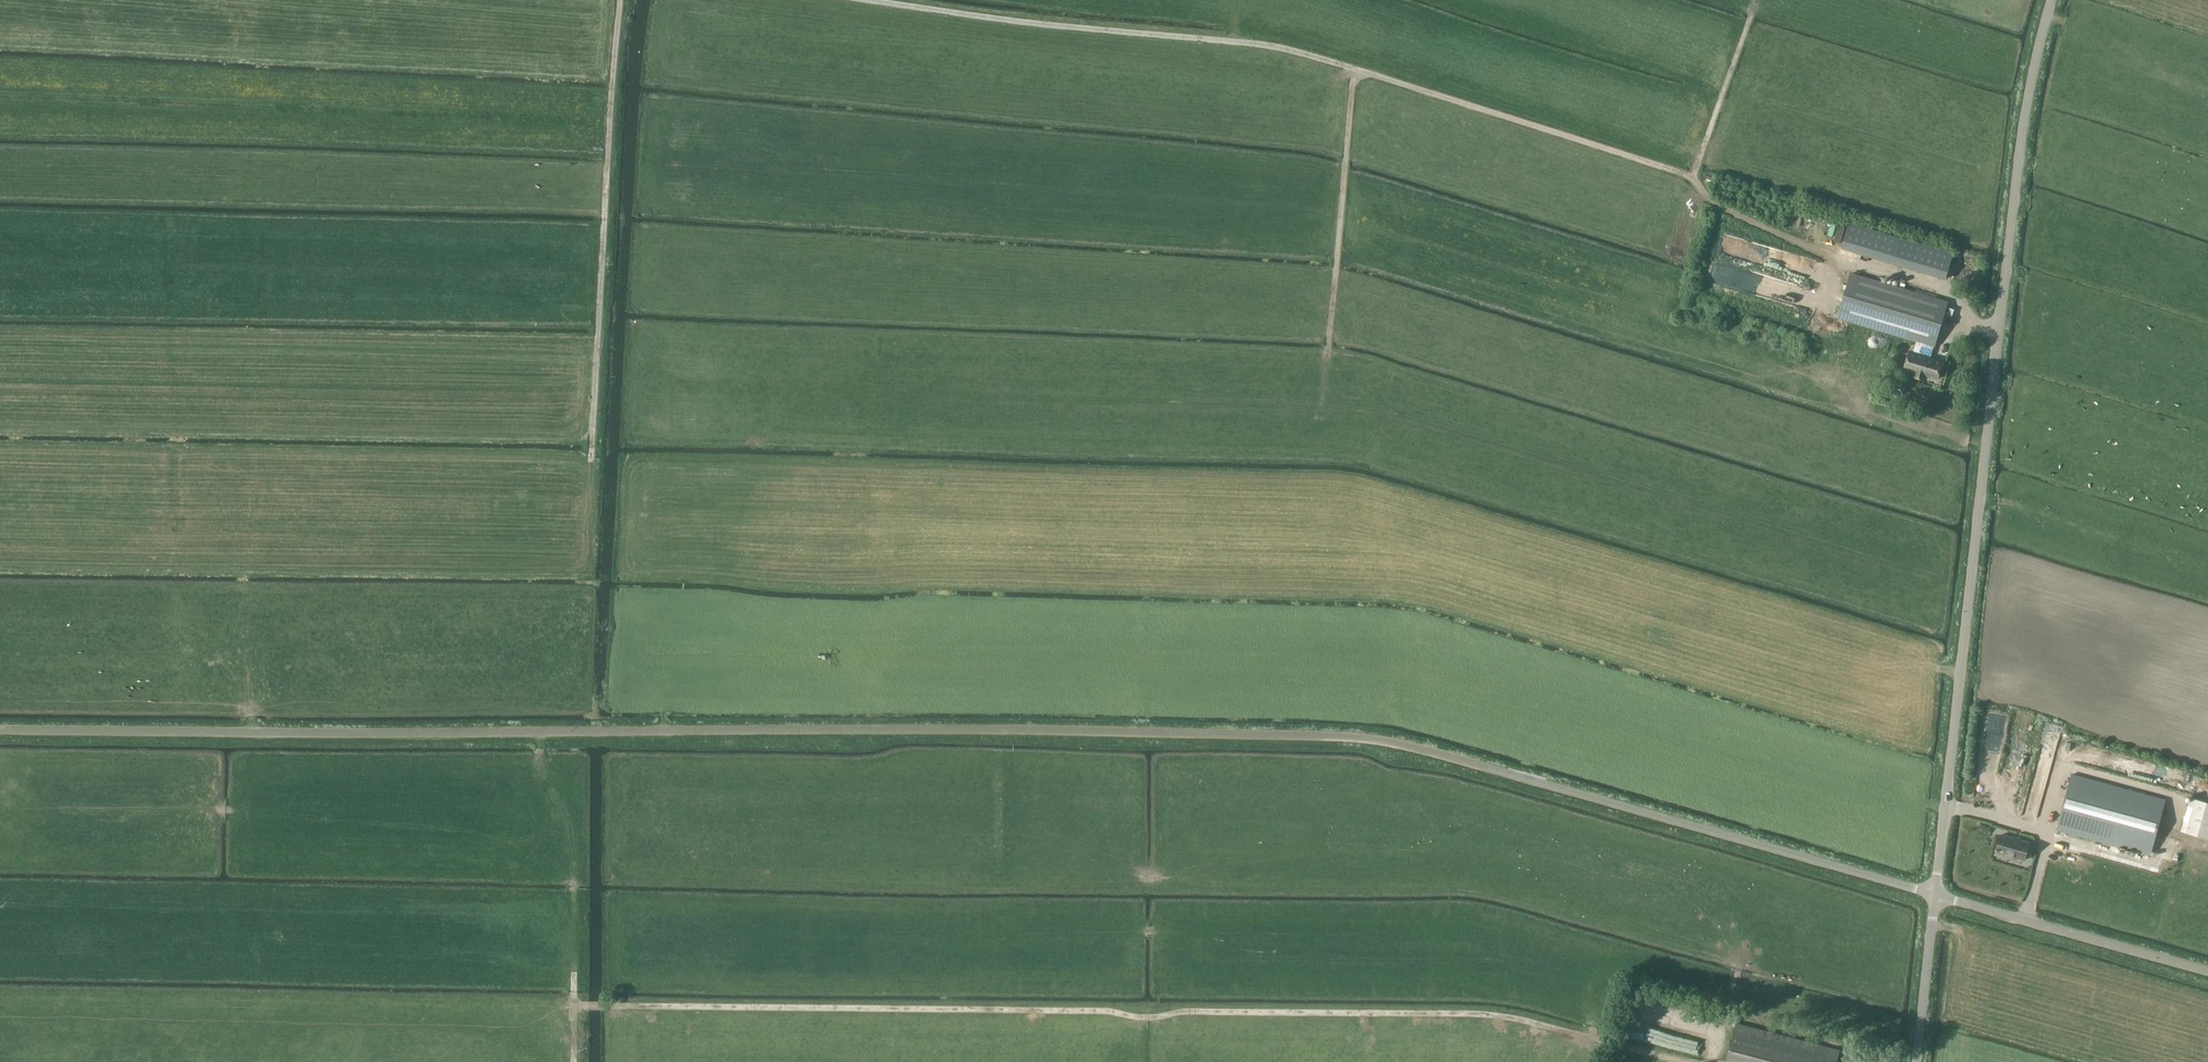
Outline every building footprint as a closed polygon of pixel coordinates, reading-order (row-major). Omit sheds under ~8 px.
[(1938,379),(1943,363),(1930,359),(1934,347),(1935,347),(1948,302),(1851,273),(1838,318),(1851,322),(1886,332),(1917,341),(1913,354),(1909,353),(1908,353),(1907,354),(1906,354),(1905,355),(1904,355),(1904,356),(1903,356),(1903,357),(1902,358),(1902,359),(1902,360),(1901,360),(1901,361),(1901,362),(1901,363),(1902,364),(1902,365),(1902,366),(1903,366),(1903,367),(1904,368),(1905,369),(1915,372),(1914,377),(1924,380),(1926,375),(1938,379)] [(2056,830),(2150,856),(2165,800),(2071,775),(2056,830)] [(2187,833),(2207,839),(2207,803),(2196,799),(2187,833)] [(1982,825),(1980,831),(1989,834),(1991,828),(1982,825)] [(1994,855),(2015,861),(2015,858),(2024,860),(2029,844),(2000,835),(1994,855)] [(1727,1061),(1837,1061),(1840,1050),(1737,1023),(1727,1061)]
